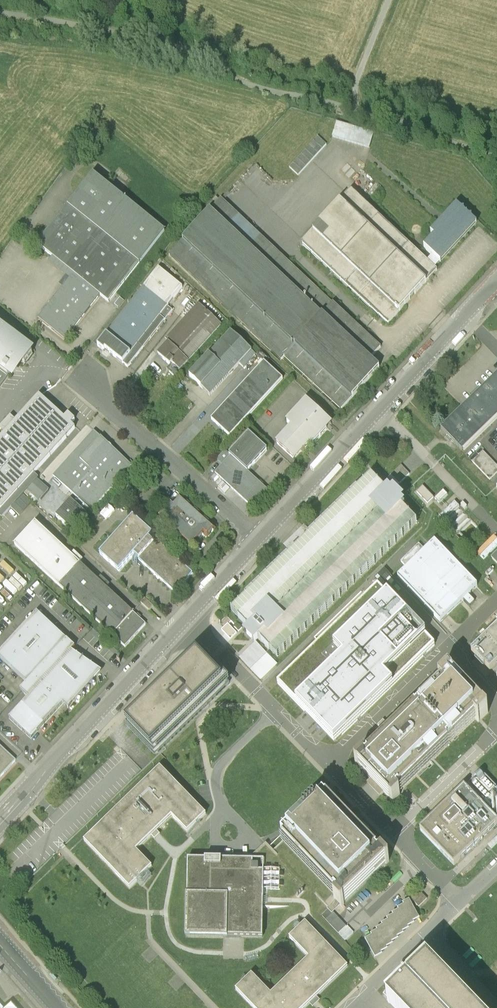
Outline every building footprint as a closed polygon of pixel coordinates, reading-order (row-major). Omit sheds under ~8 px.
[(337,123),(332,138),(369,149),(374,134),(337,123)] [(298,176),(327,146),(318,137),(289,168),(298,176)] [(74,274),(39,319),(64,340),(100,295),(109,302),(165,232),(94,175),(38,245),(74,274)] [(351,192),(302,244),(389,324),(437,271),(434,269),(427,262),(351,192)] [(221,200),(169,255),(281,359),(284,356),(342,409),(379,369),(370,360),(381,348),(221,200)] [(434,237),(424,247),(431,254),(431,258),(427,262),(434,269),(440,262),(441,263),(476,224),(457,206),(431,234),(434,237)] [(129,306),(97,345),(103,350),(103,351),(103,352),(106,354),(107,354),(109,352),(128,367),(172,310),(167,306),(182,287),(159,268),(130,305),(129,305),(128,305),(129,306)] [(168,342),(158,354),(170,365),(172,363),(179,369),(221,325),(202,308),(169,343),(168,342)] [(8,376),(13,380),(35,350),(0,325),(0,387),(8,376)] [(231,332),(189,377),(210,395),(239,364),(244,368),(256,355),(231,332)] [(264,362),(211,419),(230,437),(283,379),(264,362)] [(441,429),(462,451),(496,418),(496,375),(441,429)] [(34,473),(75,428),(71,425),(75,420),(68,414),(64,419),(39,396),(0,439),(0,516),(2,517),(11,507),(23,494),(27,489),(38,478),(38,477),(34,473)] [(292,427),(277,444),(293,458),(304,446),(306,448),(310,443),(312,445),(327,429),(325,427),(329,422),(306,401),(287,422),(292,427)] [(94,431),(53,476),(63,485),(59,490),(66,496),(70,492),(79,500),(90,510),(91,510),(132,465),(94,431)] [(229,455),(248,472),(267,450),(249,434),(229,455)] [(269,492),(248,472),(229,455),(225,451),(217,460),(222,465),(215,473),(254,509),(269,492)] [(473,462),(490,480),(496,473),(496,465),(484,451),(473,462)] [(409,475),(401,466),(388,479),(396,487),(409,475)] [(291,553),(231,610),(250,630),(247,634),(255,642),(258,638),(278,658),(417,524),(403,510),(405,508),(399,502),(402,499),(395,492),(392,494),(387,488),(384,490),(371,476),(311,533),(304,526),(294,535),(283,546),(291,553)] [(38,478),(27,489),(41,501),(51,490),(38,478)] [(448,495),(443,491),(435,499),(439,503),(448,495)] [(19,515),(31,502),(23,494),(11,507),(19,515)] [(171,504),(158,518),(191,548),(204,534),(207,536),(214,529),(180,499),(174,506),(171,504)] [(70,500),(56,516),(72,531),(87,515),(86,514),(90,510),(79,500),(75,505),(70,500)] [(485,531),(456,501),(440,516),(469,546),(485,531)] [(139,559),(138,559),(175,593),(193,573),(156,540),(153,542),(149,538),(153,534),(133,517),(100,554),(119,572),(132,557),(133,565),(138,565),(138,558),(139,559)] [(14,545),(125,647),(146,624),(35,522),(14,545)] [(496,545),(496,538),(494,535),(478,551),(484,558),(496,545)] [(407,569),(398,578),(440,622),(464,600),(470,606),(475,602),(469,595),(477,587),(435,543),(425,552),(407,569)] [(401,562),(407,569),(425,552),(419,545),(401,562)] [(400,610),(378,587),(277,683),(334,742),(435,646),(417,628),(420,625),(403,607),(400,610)] [(150,611),(154,607),(145,599),(141,603),(150,611)] [(37,613),(0,653),(0,658),(27,683),(20,690),(29,698),(9,719),(31,739),(63,704),(68,708),(94,670),(70,653),(75,648),(37,613)] [(232,621),(227,616),(219,623),(223,628),(222,630),(231,640),(237,633),(228,624),(232,621)] [(472,652),(489,670),(490,670),(496,664),(496,626),(472,651),(472,652)] [(275,665),(256,645),(241,659),(261,679),(275,665)] [(201,654),(126,726),(155,755),(229,683),(201,654)] [(362,756),(355,763),(358,766),(359,766),(390,798),(390,799),(392,802),(393,802),(400,795),(400,794),(398,792),(448,744),(447,743),(452,738),(453,739),(475,718),(478,722),(479,722),(488,713),(488,712),(476,699),(480,695),(466,680),(461,684),(449,671),(448,671),(439,680),(439,681),(442,684),(420,705),(421,706),(416,711),(415,710),(365,758),(363,756),(362,756)] [(15,761),(0,747),(0,778),(15,761)] [(160,768),(84,841),(130,888),(152,867),(136,851),(172,817),(187,833),(206,815),(160,768)] [(420,829),(420,830),(454,865),(496,823),(496,821),(488,812),(496,803),(496,804),(496,788),(480,770),(472,778),(473,779),(465,787),(463,787),(420,829)] [(282,844),(337,900),(342,905),(343,905),(346,902),(346,901),(387,862),(388,862),(391,859),(391,858),(384,851),(383,851),(381,852),(329,799),(327,800),(325,797),(284,837),(286,839),(282,844)] [(264,861),(188,860),(186,936),(263,937),(264,861)] [(427,899),(419,890),(410,898),(419,907),(427,899)] [(371,936),(365,939),(375,958),(383,954),(382,952),(388,949),(387,947),(393,944),(392,942),(399,939),(398,937),(404,934),(403,932),(409,929),(408,927),(415,924),(414,922),(420,919),(409,899),(403,903),(404,905),(397,908),(398,910),(392,913),(393,915),(386,918),(387,920),(381,924),(382,925),(376,929),(377,930),(371,934),(371,936)] [(347,925),(346,925),(334,912),(342,905),(337,900),(327,909),(328,910),(322,915),(345,940),(353,932),(347,925)] [(236,990),(253,1007),(305,1007),(348,967),(306,923),(290,939),(309,958),(271,995),(252,975),(236,990)] [(423,958),(421,960),(421,959),(419,961),(420,961),(406,975),(405,974),(404,976),(402,979),(401,978),(400,980),(386,994),(386,993),(384,994),(385,995),(383,997),(394,1007),(471,1007),(423,958)]
